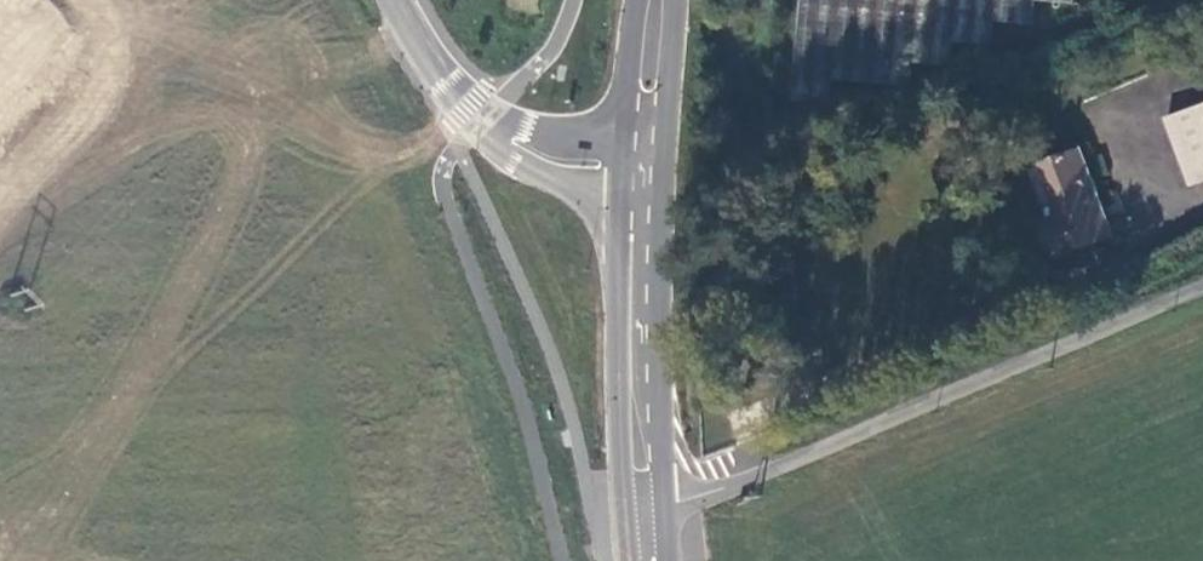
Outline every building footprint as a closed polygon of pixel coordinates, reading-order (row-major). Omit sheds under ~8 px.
[(793,108),(831,112),(834,81),(914,88),(916,65),(957,69),(959,45),(997,48),(999,25),(1039,28),(1041,4),(1080,8),(1081,0),(803,0),(793,108)] [(1171,120),(1199,188),(1202,186),(1202,108),(1171,120)] [(1122,243),(1085,155),(1043,171),(1066,225),(1052,231),(1066,265),(1122,243)]
